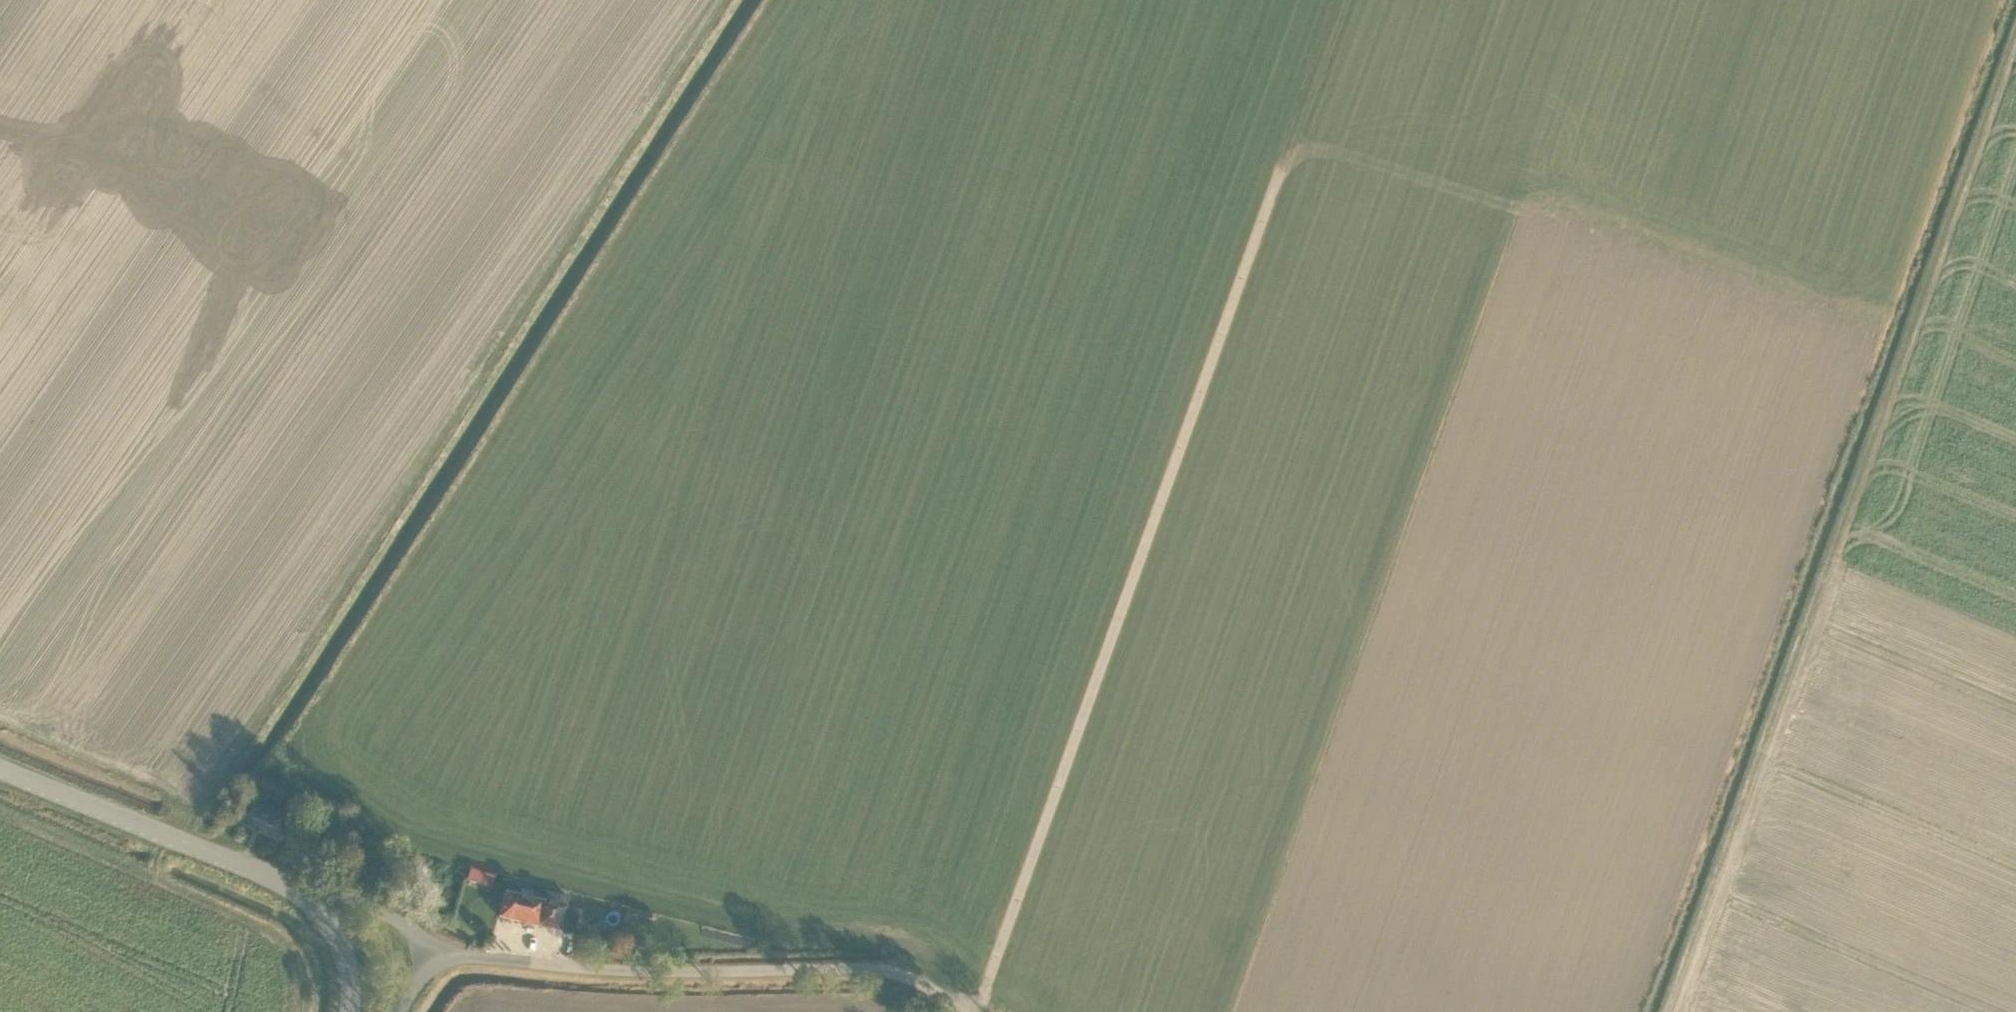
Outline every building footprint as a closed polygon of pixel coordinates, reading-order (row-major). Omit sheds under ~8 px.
[(470,868),(466,881),(479,885),(483,872),(470,868)] [(581,909),(568,906),(505,891),(499,916),(575,934),(581,909)]
